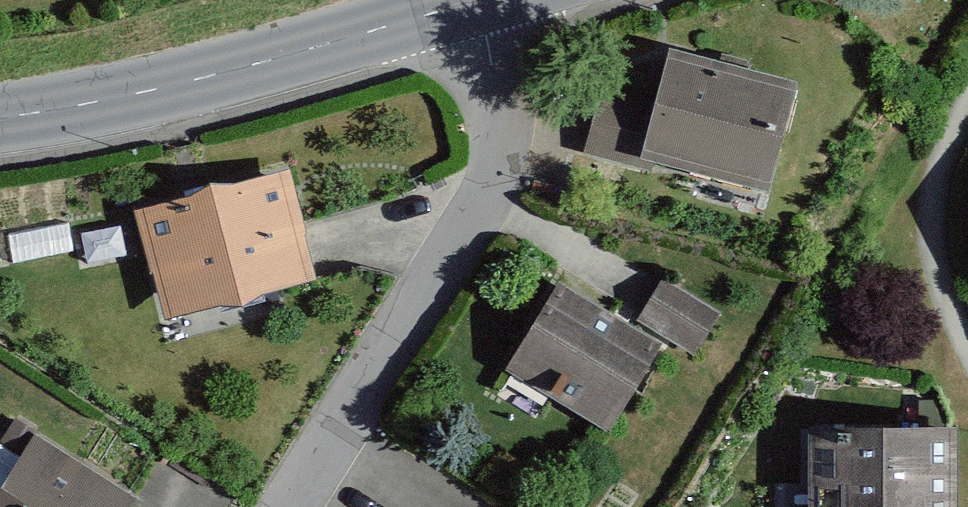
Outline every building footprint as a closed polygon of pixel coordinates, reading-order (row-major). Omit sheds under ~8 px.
[(660,118),(602,104),(584,163),(651,180),(776,214),(808,99),(672,66),(660,118)] [(292,186),(136,223),(164,331),(322,295),(292,186)] [(697,347),(721,308),(665,274),(641,314),(697,347)] [(563,291),(507,384),(608,444),(665,354),(563,291)] [(813,445),(813,506),(964,506),(963,444),(813,445)] [(33,445),(0,497),(0,506),(134,506),(33,445)]
